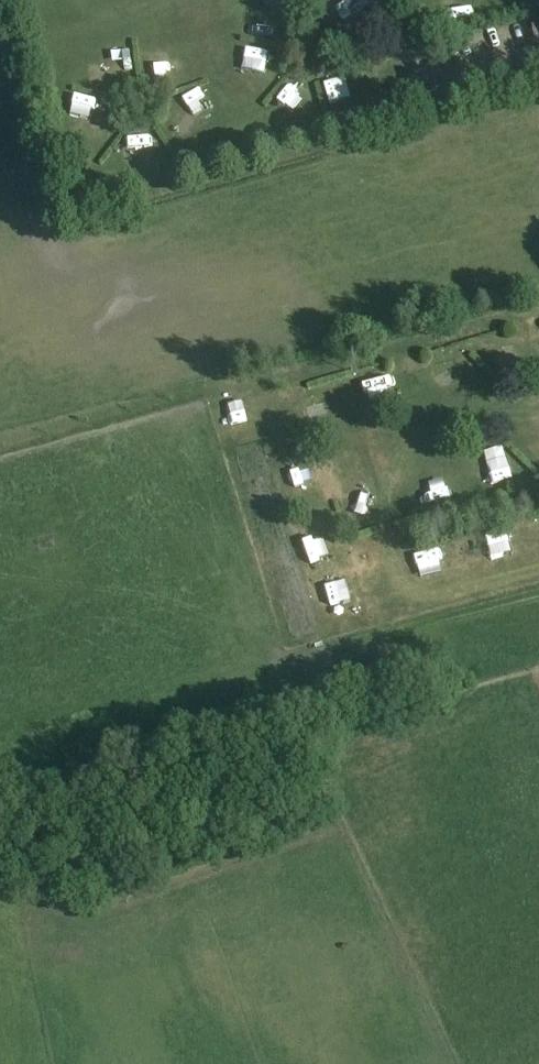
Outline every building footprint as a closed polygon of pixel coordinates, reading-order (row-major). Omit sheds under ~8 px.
[(343,40),(371,23),(361,9),(334,26),(343,40)] [(345,600),(323,606),(329,629),(352,623),(345,600)]
